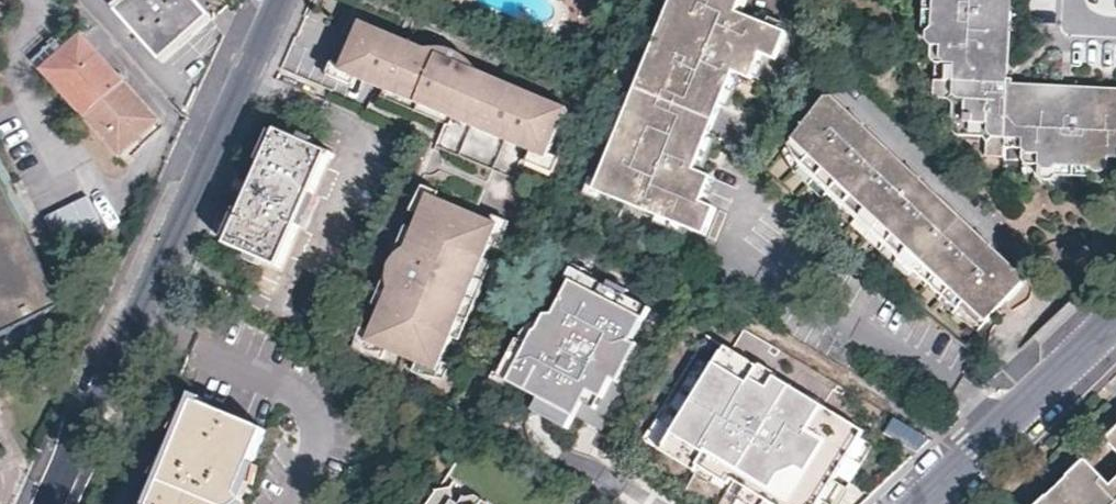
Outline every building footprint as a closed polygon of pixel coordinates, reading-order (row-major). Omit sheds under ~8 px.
[(198,0),(130,0),(119,10),(164,59),(192,34),(212,16),(198,0)] [(717,121),(732,85),(737,74),(755,79),(764,56),(779,62),(789,35),(740,14),(745,0),(675,0),(639,87),(717,121)] [(1006,35),(999,34),(999,27),(1002,26),(1007,29),(1012,28),(1016,24),(1017,22),(1017,17),(1015,12),(1011,10),(1005,10),(1001,12),(1001,6),(1007,6),(1007,0),(928,0),(927,29),(922,35),(921,41),(929,50),(937,52),(937,62),(939,69),(937,104),(939,105),(952,106),(956,113),(955,137),(962,144),(984,145),(988,147),(989,151),(989,164),(1008,165),(1010,154),(1024,156),(1024,164),(1026,167),(1030,170),(1040,171),(1040,178),(1047,185),(1053,186),(1058,181),(1090,183),(1096,188),(1103,188),(1111,182),(1112,175),(1115,176),(1115,105),(1098,104),(1097,105),(1090,106),(1088,105),(1093,97),(1093,90),(1088,85),(1084,83),(1080,84),(1076,86),(1073,88),(1072,92),(1072,95),(1076,103),(1076,107),(1066,107),(1066,103),(1002,98),(1006,35)] [(470,57),(462,52),(458,50),(454,48),(446,47),(438,46),(428,47),(364,20),(344,66),(342,71),(358,78),(533,151),(549,158),(552,152),(571,107),(479,69),(474,62),(470,57)] [(66,49),(85,33),(81,28),(62,43),(66,49)] [(124,76),(85,33),(66,49),(44,69),(60,85),(122,155),(144,135),(163,119),(124,76)] [(1019,36),(1006,35),(1002,98),(1066,103),(1066,90),(1015,87),(1019,36)] [(37,61),(44,69),(66,49),(62,43),(60,41),(37,61)] [(342,71),(344,66),(335,62),(330,74),(356,85),(358,78),(342,71)] [(833,86),(829,91),(1018,284),(1024,279),(833,86)] [(707,145),(717,121),(639,87),(597,189),(704,234),(715,208),(702,203),(713,178),(697,170),(707,145)] [(1098,104),(1115,105),(1115,91),(1099,90),(1098,104)] [(1018,284),(829,91),(792,138),(803,158),(804,161),(806,163),(808,164),(809,166),(905,263),(948,303),(977,327),(1002,301),(1018,284)] [(127,161),(150,141),(153,137),(168,124),(163,119),(144,135),(122,155),(127,161)] [(281,270),(333,151),(280,128),(234,234),(228,247),(281,270)] [(971,332),(977,327),(948,303),(905,263),(809,166),(808,164),(806,163),(804,161),(803,158),(792,138),(788,144),(793,155),(793,156),(804,170),(905,274),(907,274),(937,302),(955,319),(971,332)] [(549,158),(533,151),(529,161),(554,171),(561,156),(552,152),(549,158)] [(0,174),(0,339),(66,305),(0,174)] [(442,191),(425,185),(412,210),(422,214),(431,194),(439,197),(442,191)] [(439,197),(431,194),(422,214),(408,248),(403,251),(398,255),(394,262),(390,271),(389,280),(390,289),(373,331),(368,342),(390,351),(420,363),(440,371),(445,361),(494,244),(502,224),(493,220),(439,197)] [(86,226),(72,200),(61,207),(38,219),(45,233),(52,246),(86,226)] [(512,221),(495,214),(493,220),(502,224),(494,244),(502,248),(512,221)] [(544,412),(577,432),(588,412),(599,392),(613,401),(622,380),(627,382),(644,349),(637,346),(656,313),(589,274),(565,318),(558,318),(522,383),(551,401),(544,412)] [(368,342),(373,331),(364,328),(359,342),(369,349),(386,360),(390,351),(368,342)] [(510,377),(522,383),(542,346),(530,340),(510,377)] [(735,347),(674,449),(705,469),(712,459),(787,503),(826,503),(829,502),(872,428),(831,403),(823,416),(805,406),(813,393),(783,376),(776,387),(761,378),(768,367),(735,347)] [(454,365),(445,361),(440,371),(420,363),(416,371),(419,373),(447,379),(454,365)] [(245,503),(242,497),(241,492),(267,431),(198,401),(155,503),(244,503),(245,503)] [(891,417),(884,433),(918,448),(925,432),(891,417)] [(1113,486),(1089,462),(1070,479),(1079,488),(1062,503),(1115,503),(1115,483),(1113,486)] [(491,503),(488,499),(476,492),(465,493),(463,492),(463,482),(455,478),(449,485),(439,488),(437,490),(428,503),(491,503)] [(1049,499),(1055,503),(1062,503),(1079,488),(1070,479),(1058,491),(1049,499)]
